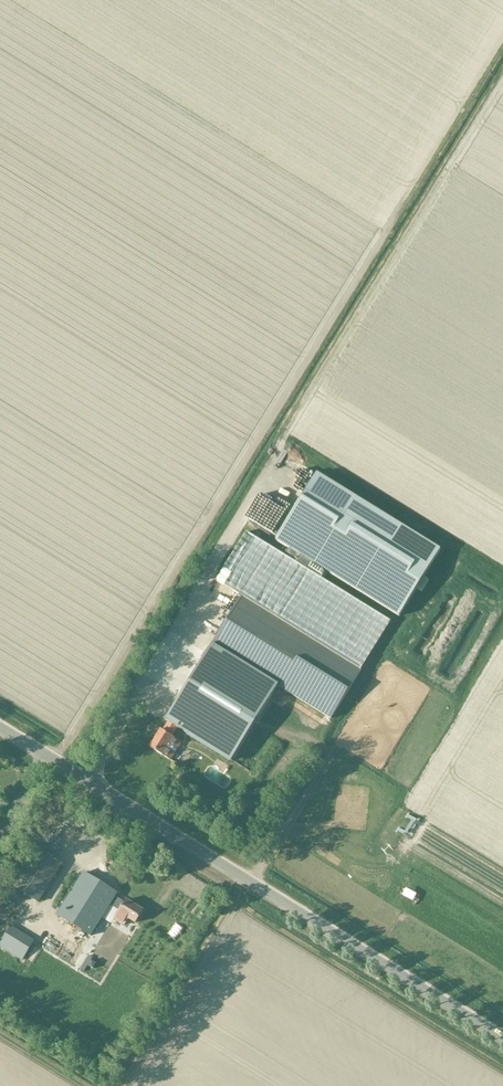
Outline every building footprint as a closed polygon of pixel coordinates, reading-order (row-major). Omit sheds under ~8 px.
[(316,475),(275,541),(300,556),(295,564),(320,579),(325,572),(399,617),(440,551),(316,475)] [(246,533),(216,582),(359,670),(389,622),(246,533)] [(242,598),(212,646),(258,674),(277,686),(281,688),(331,719),(360,672),(310,641),(242,598)] [(212,646),(166,721),(168,723),(177,728),(176,728),(231,762),(277,686),(258,674),(212,646)] [(269,708),(255,726),(280,744),(293,726),(269,708)] [(160,731),(150,748),(171,761),(181,744),(172,738),(171,737),(176,728),(177,728),(168,723),(162,732),(160,731)] [(38,903),(62,865),(38,849),(14,888),(38,903)] [(117,894),(84,873),(58,915),(91,936),(110,905),(119,911),(115,919),(125,925),(128,919),(135,924),(143,911),(126,901),(125,903),(115,897),(117,894)] [(32,946),(35,941),(11,926),(0,944),(0,947),(22,961),(32,946)] [(51,935),(55,927),(52,926),(51,929),(47,927),(39,941),(59,951),(64,941),(51,935)] [(64,966),(74,972),(81,961),(71,955),(64,966)]
